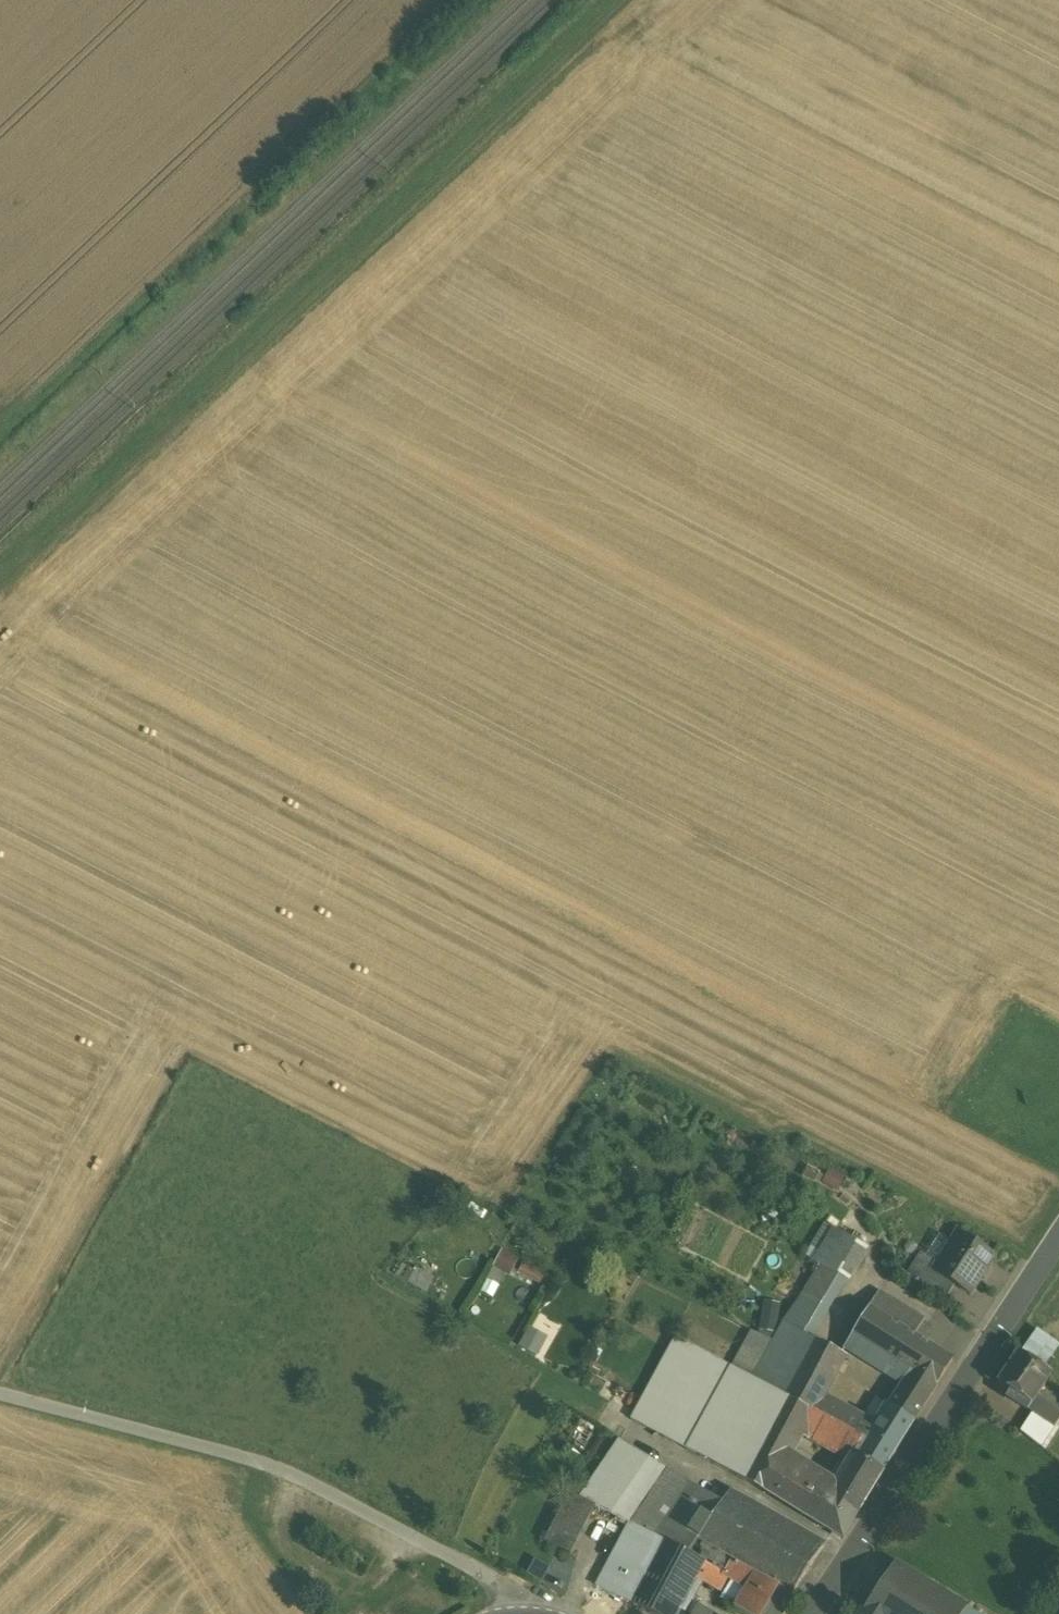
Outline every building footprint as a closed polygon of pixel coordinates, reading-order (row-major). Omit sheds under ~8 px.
[(772,1237),(728,1319),(751,1331),(773,1341),(783,1323),(810,1338),(863,1247),(813,1217),(795,1250),(772,1237)] [(952,1243),(939,1235),(925,1256),(938,1265),(933,1271),(955,1285),(969,1294),(993,1256),(958,1233),(952,1243)] [(504,1248),(495,1266),(512,1275),(521,1257),(504,1248)] [(925,1256),(921,1254),(908,1273),(947,1298),(955,1285),(933,1271),(938,1265),(925,1256)] [(543,1280),(547,1269),(524,1261),(520,1273),(543,1280)] [(430,1288),(434,1274),(405,1266),(401,1280),(430,1288)] [(922,1320),(879,1293),(869,1309),(903,1330),(912,1336),(922,1320)] [(903,1330),(869,1309),(852,1336),(886,1357),(903,1330)] [(773,1341),(753,1380),(783,1396),(814,1340),(810,1338),(783,1323),(773,1341)] [(530,1324),(522,1347),(542,1354),(551,1332),(530,1324)] [(912,1336),(903,1330),(886,1357),(911,1372),(899,1392),(923,1408),(936,1389),(935,1388),(952,1361),(912,1336)] [(732,1367),(675,1336),(630,1421),(687,1452),(709,1412),(760,1440),(778,1406),(762,1397),(761,1399),(735,1384),(736,1382),(733,1381),(738,1372),(753,1380),(773,1341),(751,1331),(732,1367)] [(845,1357),(814,1340),(783,1396),(815,1414),(822,1400),(845,1357)] [(1051,1375),(1018,1353),(998,1384),(1010,1393),(1006,1398),(1027,1412),(1051,1375)] [(783,1396),(753,1380),(738,1372),(733,1381),(736,1382),(735,1384),(761,1399),(762,1397),(778,1406),(779,1405),(810,1421),(828,1431),(829,1433),(829,1434),(823,1445),(849,1460),(834,1486),(790,1459),(770,1496),(776,1500),(776,1499),(842,1539),(883,1473),(854,1454),(863,1440),(860,1439),(815,1414),(783,1396)] [(899,1392),(875,1428),(868,1424),(860,1439),(863,1440),(854,1454),(883,1473),(923,1408),(899,1392)] [(868,1424),(822,1400),(815,1414),(860,1439),(868,1424)] [(810,1421),(779,1405),(778,1406),(760,1440),(791,1457),(804,1434),(810,1421)] [(1046,1405),(1037,1418),(1054,1428),(1058,1420),(1058,1413),(1046,1405)] [(760,1440),(709,1412),(687,1452),(738,1479),(760,1440)] [(828,1431),(810,1421),(804,1434),(823,1445),(829,1434),(829,1433),(828,1431)] [(619,1439),(580,1497),(611,1514),(649,1457),(619,1439)] [(760,1440),(738,1479),(770,1496),(790,1459),(791,1457),(760,1440)] [(722,1503),(649,1457),(611,1514),(630,1524),(630,1525),(706,1565),(722,1573),(732,1558),(698,1539),(722,1503)] [(569,1493),(544,1542),(570,1555),(595,1507),(569,1493)] [(823,1548),(728,1495),(722,1503),(698,1539),(757,1572),(793,1592),(823,1548)] [(630,1525),(598,1585),(597,1585),(596,1586),(598,1587),(650,1613),(680,1613),(698,1580),(706,1565),(630,1525)] [(757,1572),(732,1558),(722,1573),(723,1574),(723,1576),(728,1577),(728,1578),(747,1589),(756,1573),(757,1572)] [(894,1564),(864,1611),(869,1613),(963,1613),(967,1608),(894,1564)] [(722,1573),(706,1565),(698,1580),(720,1592),(728,1578),(728,1577),(723,1576),(723,1574),(722,1573)] [(756,1573),(747,1589),(735,1608),(744,1613),(781,1613),(793,1594),(756,1573)]
